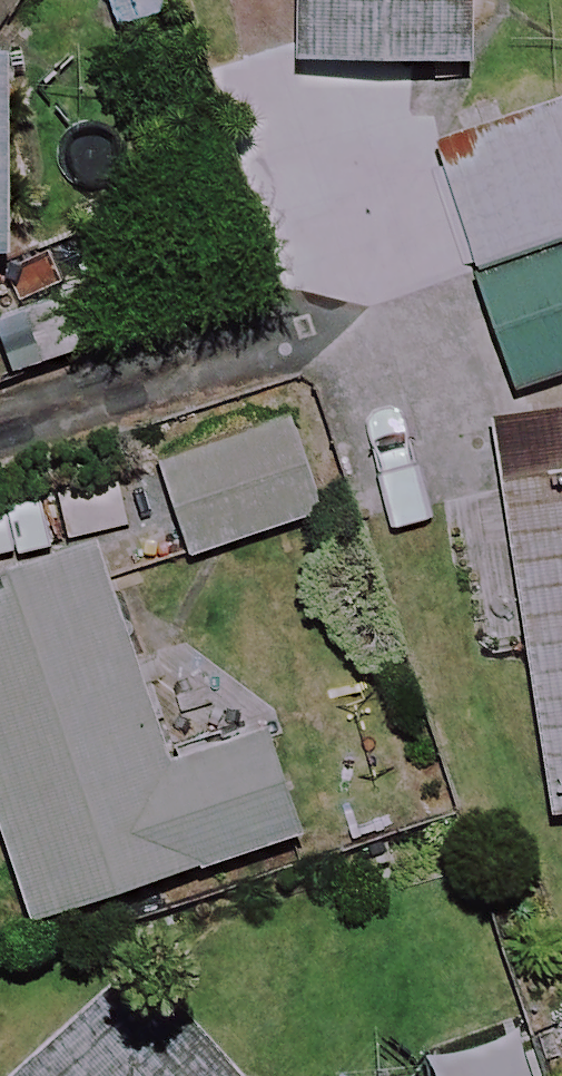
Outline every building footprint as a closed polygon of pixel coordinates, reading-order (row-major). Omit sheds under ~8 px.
[(473,0),(298,0),(299,62),(473,61),(473,0)] [(10,59),(0,58),(0,254),(6,254),(10,59)] [(555,77),(499,95),(425,119),(512,387),(561,370),(561,98),(555,77)] [(321,513),(287,404),(167,442),(202,551),(321,513)] [(503,484),(552,807),(561,805),(561,475),(503,484)] [(96,549),(0,579),(0,826),(29,918),(293,835),(260,728),(161,759),(96,549)] [(125,978),(22,1075),(215,1075),(125,978)] [(525,1032),(424,1064),(428,1075),(539,1075),(525,1032)]
